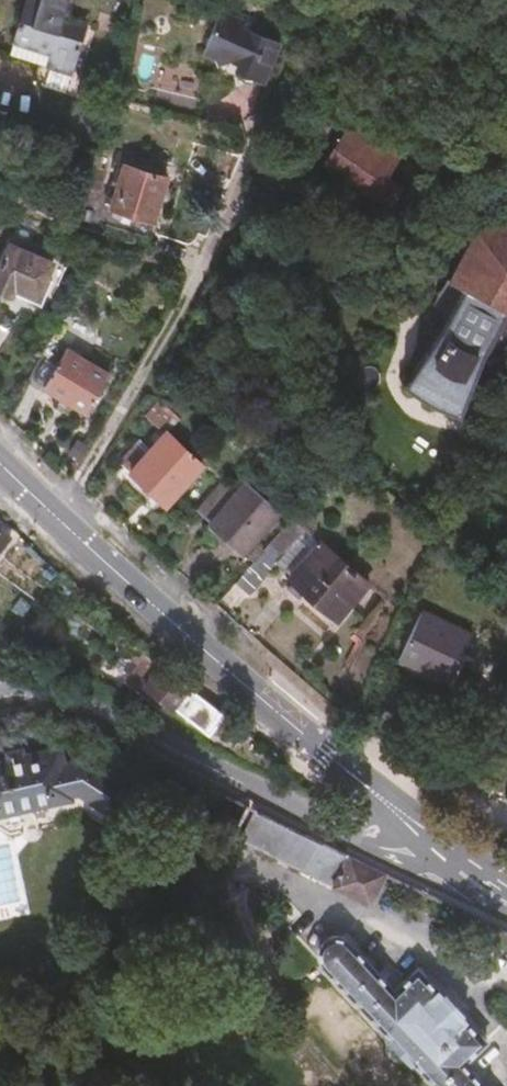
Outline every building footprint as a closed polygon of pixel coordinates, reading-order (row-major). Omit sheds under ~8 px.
[(5,53),(67,74),(82,25),(60,18),(66,0),(21,0),(5,53)] [(277,46),(262,39),(268,26),(254,19),(253,22),(237,14),(234,21),(217,14),(200,52),(211,58),(214,67),(227,62),(237,66),(234,73),(259,84),(277,46)] [(186,108),(189,96),(158,89),(155,102),(186,108)] [(321,168),(387,209),(400,188),(385,180),(398,155),(369,138),(374,125),(355,113),(321,168)] [(125,165),(158,175),(161,165),(117,151),(114,160),(125,165)] [(102,162),(94,159),(85,187),(97,190),(102,173),(101,172),(102,162)] [(118,184),(112,204),(152,218),(166,178),(158,175),(125,165),(118,184)] [(103,200),(112,204),(118,184),(110,181),(103,200)] [(496,330),(504,315),(506,316),(506,228),(500,225),(477,232),(431,309),(431,319),(437,324),(429,335),(434,339),(400,383),(426,406),(456,416),(496,330)] [(54,265),(5,246),(0,256),(0,291),(36,306),(54,265)] [(496,330),(506,336),(506,316),(504,315),(496,330)] [(60,361),(49,356),(34,383),(84,413),(108,374),(66,350),(60,361)] [(162,435),(173,422),(151,403),(138,418),(159,437),(145,452),(134,443),(115,466),(160,508),(198,466),(162,435)] [(229,487),(207,512),(204,516),(240,546),(264,518),(278,502),(244,472),(229,487)] [(219,477),(198,503),(207,512),(229,487),(219,477)] [(283,507),(278,502),(264,518),(270,523),(283,507)] [(254,557),(230,586),(243,597),(272,564),(285,574),(281,579),(283,582),(279,588),(293,601),(299,595),(329,619),(359,584),(285,521),(267,543),(254,557)] [(254,557),(267,543),(262,538),(249,552),(254,557)] [(45,619),(0,579),(0,625),(5,630),(9,626),(27,640),(45,619)] [(66,599),(71,593),(59,583),(54,588),(66,599)] [(446,678),(466,633),(416,610),(395,657),(446,678)] [(213,740),(226,726),(168,677),(165,680),(152,670),(134,690),(166,717),(170,713),(178,720),(182,716),(213,740)] [(66,806),(66,801),(72,801),(109,821),(125,793),(68,766),(55,770),(50,754),(0,768),(0,824),(66,806)] [(192,807),(211,816),(219,798),(200,789),(192,807)] [(229,838),(245,810),(219,798),(211,816),(228,834),(227,836),(229,838)] [(245,810),(229,838),(232,846),(327,892),(327,894),(365,912),(382,879),(248,812),(245,810)] [(423,1085),(473,1085),(459,1071),(481,1049),(440,1002),(438,1003),(412,977),(389,998),(339,947),(323,948),(315,956),(314,969),(385,1047),(383,1050),(398,1069),(400,1067),(406,1074),(410,1072),(423,1085)] [(494,1047),(475,1063),(494,1085),(506,1085),(506,1063),(494,1047)]
